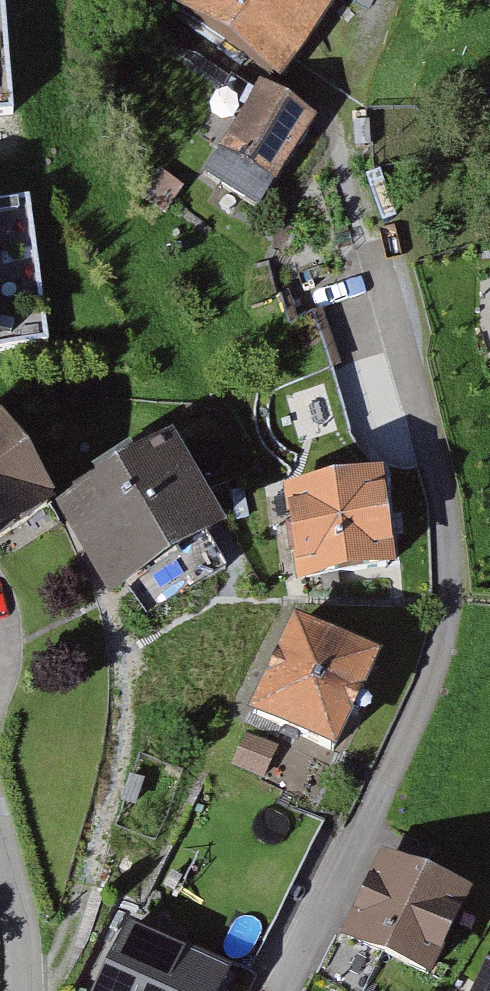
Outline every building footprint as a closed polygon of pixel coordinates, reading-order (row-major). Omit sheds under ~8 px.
[(15,116),(5,0),(0,0),(0,117),(15,116)] [(173,8),(286,90),(351,1),(352,0),(179,0),(173,8)] [(248,97),(193,174),(275,232),(330,155),(248,97)] [(50,348),(32,204),(0,208),(0,355),(50,348)] [(51,523),(0,435),(0,552),(51,523)] [(59,515),(109,601),(222,535),(172,449),(59,515)] [(370,477),(279,490),(294,590),(385,577),(370,477)] [(382,665),(295,623),(249,718),(336,760),(382,665)] [(342,943),(430,987),(472,903),(383,859),(342,943)] [(129,931),(98,990),(225,990),(230,979),(129,931)]
